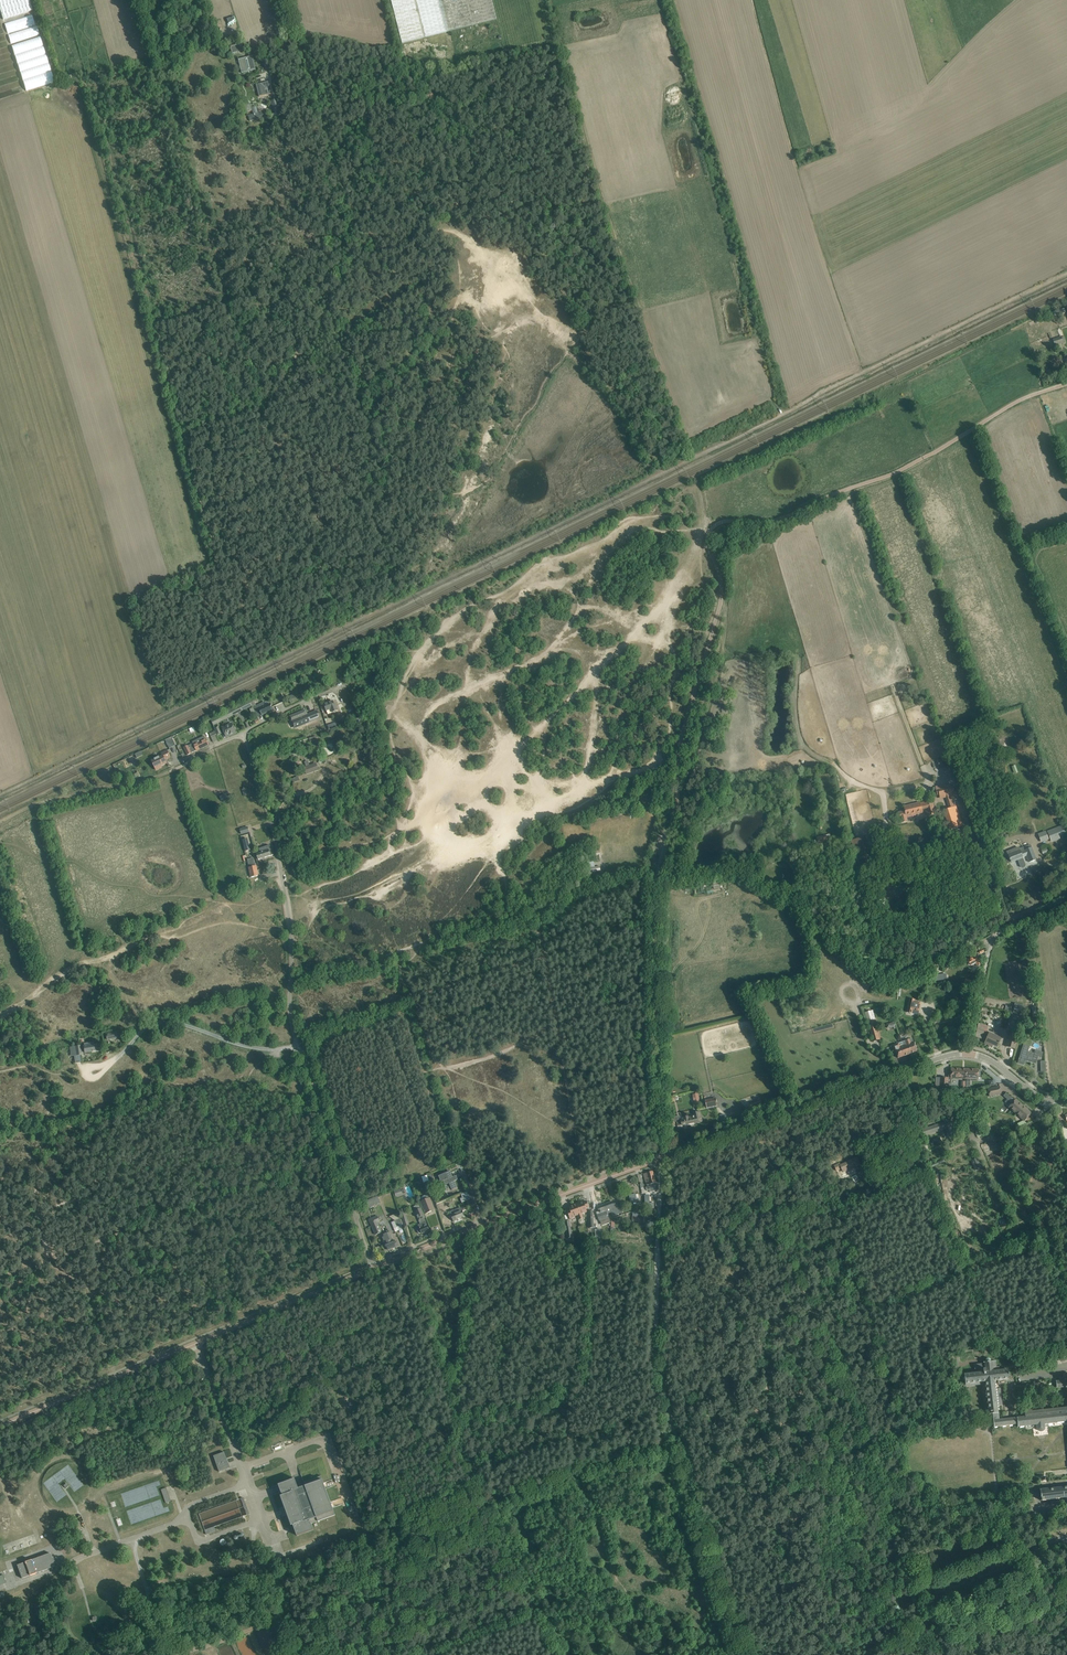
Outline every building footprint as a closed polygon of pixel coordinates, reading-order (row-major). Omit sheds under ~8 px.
[(3,20),(30,11),(27,0),(0,0),(0,9),(3,20)] [(402,44),(449,32),(441,0),(391,0),(402,44)] [(449,32),(497,19),(492,0),(441,0),(449,32)] [(32,15),(5,23),(8,33),(35,25),(32,15)] [(36,26),(8,35),(11,44),(39,35),(36,26)] [(241,35),(219,42),(221,46),(242,40),(241,35)] [(40,36),(11,46),(26,91),(55,82),(40,36)] [(232,46),(231,47),(232,54),(243,51),(242,44),(240,45),(232,46)] [(245,58),(238,60),(239,60),(242,73),(249,72),(250,71),(256,70),(256,69),(255,70),(252,57),(252,56),(247,58),(245,58)] [(267,82),(256,85),(259,97),(270,94),(271,94),(271,91),(269,85),(268,86),(267,82)] [(272,103),(274,112),(280,110),(278,100),(272,102),(272,103)] [(253,114),(248,115),(250,121),(261,119),(261,120),(267,119),(266,119),(266,116),(265,112),(260,113),(260,112),(258,113),(253,114)] [(1062,337),(1053,340),(1055,346),(1064,344),(1062,337)] [(295,694),(288,697),(291,703),(298,700),(295,694)] [(250,700),(211,720),(213,726),(246,709),(252,706),(250,700)] [(324,704),(324,706),(326,709),(326,711),(331,709),(332,713),(338,710),(336,706),(335,707),(333,701),(324,704)] [(256,704),(252,706),(253,708),(255,711),(259,709),(260,710),(262,715),(266,714),(266,715),(274,711),(270,703),(266,706),(264,702),(256,706),(256,704)] [(303,711),(291,716),(292,720),(292,721),(291,722),(293,727),(294,729),(320,718),(319,716),(317,711),(305,716),(303,711)] [(357,712),(347,715),(349,722),(359,720),(357,712)] [(323,721),(312,725),(315,733),(326,728),(323,721)] [(229,725),(223,728),(225,732),(227,737),(227,738),(236,733),(234,728),(233,726),(232,724),(229,725)] [(188,746),(184,748),(185,750),(187,755),(188,755),(208,745),(206,740),(204,736),(198,739),(193,742),(193,743),(188,746)] [(172,739),(166,742),(169,748),(176,745),(172,739)] [(292,743),(289,750),(292,751),(290,754),(294,755),(297,749),(299,750),(300,748),(298,747),(299,746),(292,743)] [(162,755),(152,761),(156,770),(162,767),(161,766),(167,763),(165,760),(167,759),(167,758),(170,756),(167,751),(167,750),(161,753),(162,755)] [(325,753),(320,754),(323,764),(324,764),(329,762),(328,759),(327,759),(325,753)] [(316,763),(304,767),(305,770),(306,774),(318,770),(317,766),(316,763)] [(948,784),(935,787),(936,791),(938,790),(939,795),(939,796),(946,795),(950,808),(955,807),(952,797),(952,796),(955,795),(953,787),(950,787),(949,787),(948,784)] [(904,810),(899,812),(901,822),(908,821),(907,817),(922,813),(922,811),(926,810),(927,816),(935,814),(933,802),(925,804),(924,802),(920,803),(904,806),(904,810)] [(949,809),(943,810),(950,830),(962,826),(956,806),(955,807),(950,808),(949,809)] [(1063,825),(1047,831),(1051,842),(1060,839),(1059,836),(1066,833),(1063,825)] [(826,835),(816,838),(818,844),(828,841),(827,839),(831,838),(830,834),(826,835)] [(851,838),(855,855),(867,853),(863,836),(851,838)] [(247,838),(242,840),(245,852),(250,850),(247,838)] [(1019,847),(1006,852),(1010,860),(1011,862),(1018,860),(1019,862),(1020,862),(1022,862),(1023,860),(1022,857),(1026,856),(1029,862),(1036,859),(1034,854),(1030,844),(1020,849),(1019,847)] [(260,852),(256,853),(258,859),(274,855),(273,855),(272,849),(270,849),(269,845),(259,849),(260,852)] [(254,860),(248,861),(251,877),(253,877),(258,876),(256,866),(255,866),(254,860)] [(594,861),(586,862),(587,868),(586,868),(588,875),(592,874),(592,872),(597,871),(598,874),(601,874),(600,871),(600,866),(595,867),(594,861)] [(972,957),(967,960),(971,966),(975,964),(977,966),(978,965),(979,966),(980,965),(980,964),(981,964),(980,962),(982,961),(979,953),(972,957)] [(910,999),(907,1012),(912,1013),(913,1010),(919,1011),(921,1003),(914,1001),(915,1000),(910,999)] [(1015,1005),(1013,1011),(1024,1013),(1025,1008),(1015,1005)] [(873,1010),(865,1013),(867,1022),(873,1041),(881,1039),(875,1019),(873,1010)] [(1008,1028),(1016,1031),(1019,1020),(1017,1019),(1019,1014),(1012,1012),(1008,1028)] [(980,1023),(979,1029),(988,1032),(989,1026),(980,1023)] [(989,1032),(984,1043),(990,1046),(990,1044),(997,1047),(1001,1038),(989,1032)] [(1009,1033),(1006,1046),(1015,1049),(1018,1035),(1015,1035),(1009,1033)] [(912,1038),(902,1042),(903,1045),(905,1049),(906,1049),(908,1054),(917,1051),(915,1046),(914,1042),(913,1043),(912,1038)] [(899,1043),(893,1045),(894,1048),(896,1052),(896,1053),(898,1058),(908,1054),(906,1049),(905,1049),(903,1045),(902,1042),(899,1043)] [(76,1046),(70,1047),(70,1050),(72,1050),(73,1056),(74,1056),(81,1055),(81,1053),(99,1050),(98,1044),(80,1047),(80,1046),(76,1046)] [(1019,1058),(1018,1063),(1024,1065),(1025,1060),(1036,1064),(1037,1058),(1038,1056),(1041,1058),(1043,1052),(1035,1050),(1034,1053),(1033,1057),(1027,1055),(1028,1051),(1029,1046),(1023,1044),(1019,1058)] [(948,1078),(948,1084),(951,1084),(951,1078),(964,1079),(965,1069),(951,1068),(951,1074),(948,1074),(948,1078)] [(965,1069),(964,1079),(966,1079),(970,1079),(978,1079),(978,1077),(980,1077),(981,1071),(978,1071),(978,1069),(965,1069)] [(941,1077),(940,1088),(948,1089),(948,1084),(948,1078),(941,1077)] [(999,1086),(988,1089),(989,1096),(1001,1094),(999,1086)] [(760,1093),(741,1098),(743,1108),(762,1104),(760,1093)] [(715,1098),(705,1100),(706,1108),(717,1106),(715,1098)] [(1016,1099),(1008,1107),(1016,1114),(1023,1106),(1016,1099)] [(1023,1106),(1016,1114),(1024,1121),(1031,1113),(1023,1106)] [(682,1118),(683,1119),(680,1120),(680,1116),(674,1117),(673,1116),(669,1117),(671,1128),(677,1126),(678,1128),(682,1127),(682,1125),(695,1122),(695,1123),(702,1122),(701,1116),(700,1111),(693,1113),(693,1116),(688,1117),(682,1118)] [(944,1123),(922,1130),(924,1135),(945,1128),(948,1137),(954,1135),(951,1127),(953,1126),(951,1118),(943,1120),(944,1123)] [(969,1123),(965,1124),(967,1130),(971,1128),(972,1131),(976,1130),(973,1121),(969,1123)] [(987,1121),(982,1122),(985,1132),(990,1130),(987,1121)] [(840,1163),(834,1165),(837,1171),(842,1168),(843,1172),(850,1168),(851,1169),(856,1166),(856,1167),(857,1166),(860,1164),(857,1158),(840,1165),(840,1163)] [(944,1159),(928,1165),(930,1168),(946,1161),(944,1159)] [(450,1171),(438,1176),(441,1182),(444,1181),(445,1185),(449,1183),(452,1190),(457,1188),(454,1181),(456,1180),(455,1176),(453,1177),(451,1172),(450,1171)] [(652,1171),(644,1174),(647,1185),(648,1186),(646,1187),(647,1190),(649,1190),(650,1192),(656,1191),(656,1190),(654,1183),(656,1183),(652,1171)] [(897,1173),(889,1177),(891,1181),(899,1178),(897,1173)] [(429,1181),(424,1183),(427,1193),(432,1191),(429,1181)] [(395,1190),(396,1196),(407,1194),(405,1188),(395,1190)] [(467,1192),(461,1194),(462,1198),(464,1197),(466,1201),(470,1199),(467,1192)] [(427,1195),(420,1198),(421,1201),(420,1202),(425,1214),(435,1210),(430,1198),(429,1198),(427,1195)] [(378,1196),(365,1201),(368,1205),(367,1206),(370,1209),(375,1204),(376,1205),(381,1203),(378,1196)] [(649,1198),(645,1198),(646,1209),(647,1209),(654,1209),(654,1204),(650,1204),(649,1198)] [(447,1201),(438,1204),(443,1219),(447,1217),(444,1208),(449,1206),(447,1201)] [(579,1209),(577,1210),(579,1215),(577,1215),(579,1220),(583,1218),(582,1214),(587,1212),(586,1209),(589,1207),(587,1201),(577,1204),(579,1209)] [(612,1201),(604,1204),(606,1209),(608,1214),(611,1212),(613,1216),(622,1213),(620,1208),(618,1202),(613,1204),(612,1201)] [(570,1210),(567,1211),(570,1219),(574,1217),(577,1215),(579,1215),(577,1210),(579,1209),(577,1204),(569,1207),(570,1210)] [(599,1211),(596,1212),(598,1217),(599,1221),(601,1224),(607,1221),(606,1218),(605,1216),(608,1215),(608,1214),(606,1209),(604,1204),(597,1207),(599,1211)] [(419,1205),(414,1207),(415,1210),(415,1211),(419,1220),(420,1224),(418,1225),(420,1229),(417,1230),(419,1234),(421,1233),(422,1234),(429,1231),(426,1222),(424,1218),(425,1218),(421,1208),(420,1208),(419,1205)] [(453,1210),(450,1212),(451,1215),(453,1221),(458,1219),(457,1219),(464,1216),(462,1211),(466,1209),(465,1206),(453,1210)] [(633,1211),(632,1221),(638,1221),(638,1226),(643,1226),(649,1227),(650,1217),(638,1217),(639,1211),(633,1211)] [(370,1219),(369,1220),(370,1223),(371,1224),(375,1235),(382,1232),(377,1222),(380,1221),(377,1216),(370,1219)] [(397,1227),(394,1228),(395,1232),(403,1229),(402,1225),(400,1218),(395,1220),(397,1227)] [(384,1235),(383,1237),(384,1240),(388,1250),(398,1246),(397,1243),(397,1242),(395,1242),(394,1243),(391,1236),(389,1234),(388,1233),(384,1235)] [(400,1236),(404,1243),(408,1241),(404,1233),(400,1236)] [(964,1374),(965,1384),(985,1382),(989,1414),(992,1414),(994,1427),(1017,1424),(1017,1427),(1037,1425),(1037,1427),(1037,1430),(1038,1430),(1038,1431),(1039,1431),(1039,1432),(1040,1432),(1041,1432),(1042,1432),(1043,1431),(1043,1430),(1044,1430),(1044,1429),(1044,1426),(1043,1424),(1066,1421),(1066,1407),(1032,1411),(1032,1410),(1024,1411),(1025,1416),(999,1419),(997,1406),(1002,1405),(1000,1388),(995,1389),(994,1381),(1009,1379),(1008,1369),(999,1370),(999,1366),(996,1367),(996,1361),(991,1361),(991,1360),(991,1359),(990,1359),(989,1358),(988,1358),(987,1358),(987,1359),(986,1359),(986,1360),(986,1361),(986,1362),(983,1362),(983,1363),(985,1363),(985,1366),(982,1366),(982,1364),(974,1364),(974,1365),(975,1369),(978,1369),(978,1373),(964,1374)] [(1065,1379),(1065,1380),(1056,1381),(1056,1388),(1065,1387),(1065,1388),(1066,1388),(1066,1392),(1066,1379),(1065,1379)] [(224,1452),(213,1456),(219,1471),(230,1468),(224,1452)] [(293,1479),(278,1484),(281,1492),(282,1495),(281,1496),(283,1502),(284,1506),(288,1515),(290,1521),(291,1525),(293,1525),(297,1536),(313,1530),(311,1523),(318,1521),(318,1520),(336,1514),(333,1508),(331,1502),(326,1488),(324,1483),(321,1476),(304,1482),(305,1486),(299,1488),(295,1478),(293,1479)] [(1050,1488),(1040,1489),(1041,1500),(1056,1499),(1066,1498),(1066,1486),(1050,1488)] [(166,1488),(161,1489),(166,1503),(171,1501),(166,1488)] [(343,1499),(345,1506),(353,1503),(351,1497),(343,1499)] [(199,1513),(205,1530),(214,1527),(246,1515),(240,1498),(199,1513)] [(243,1498),(240,1498),(246,1515),(249,1514),(243,1498)] [(244,1531),(231,1535),(234,1542),(246,1537),(244,1531)] [(15,1547),(6,1547),(6,1544),(5,1544),(5,1552),(15,1552),(15,1547)] [(50,1553),(17,1565),(22,1578),(55,1566),(50,1553)]
